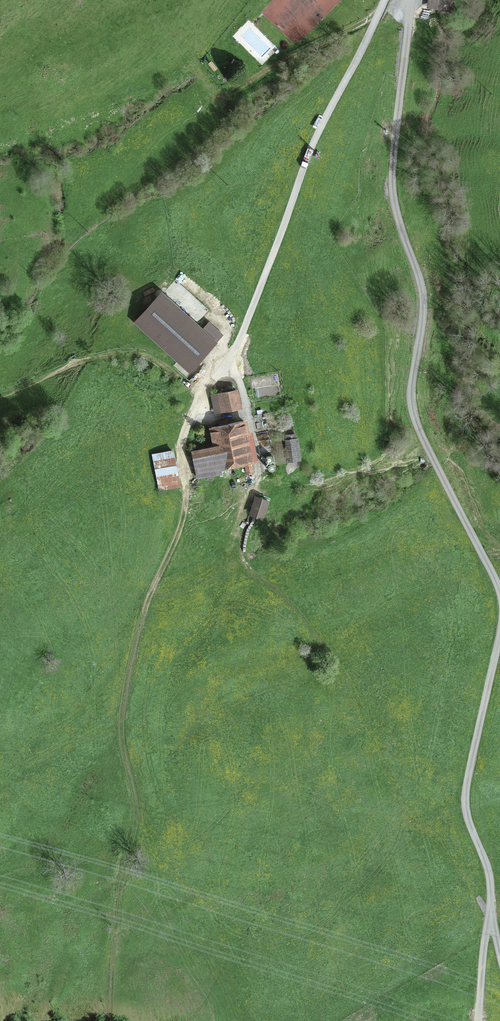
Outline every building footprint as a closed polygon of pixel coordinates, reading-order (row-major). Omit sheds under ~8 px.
[(430,10),(451,13),(452,0),(431,0),(430,10)] [(222,342),(165,293),(137,325),(194,374),(222,342)] [(216,414),(246,408),(242,389),(212,395),(216,414)] [(262,461),(252,417),(213,426),(218,445),(195,450),(201,475),(262,461)] [(291,462),(305,460),(302,438),(287,440),(291,462)] [(177,450),(153,454),(160,495),(185,491),(177,450)] [(279,492),(265,488),(259,512),(272,516),(279,492)] [(181,828),(171,830),(173,843),(183,842),(181,828)]
